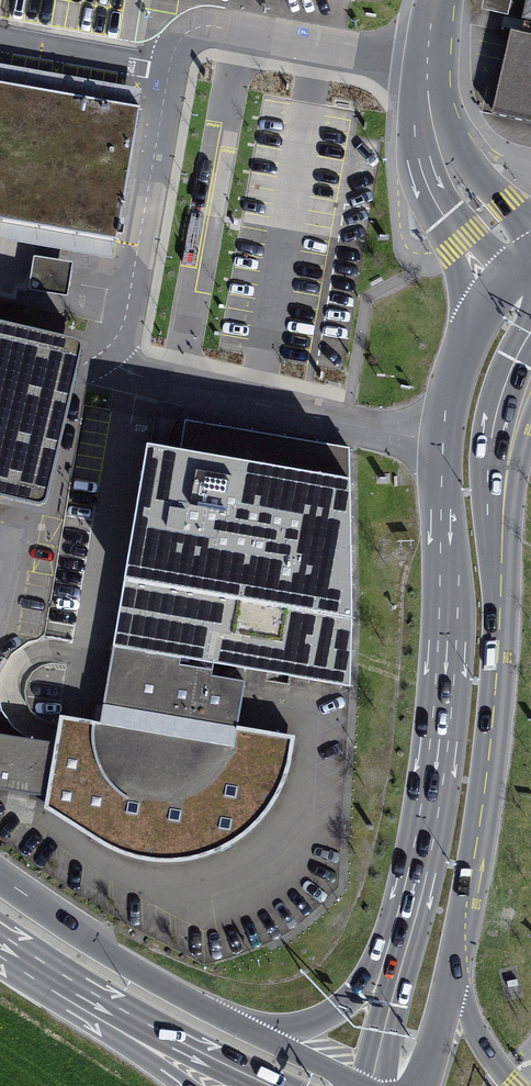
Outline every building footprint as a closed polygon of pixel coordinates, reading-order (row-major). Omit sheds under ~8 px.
[(0,83),(0,221),(114,242),(138,108),(0,83)] [(0,358),(0,508),(31,365),(0,358)] [(95,741),(100,759),(111,775),(131,794),(157,802),(185,802),(208,794),(229,775),(239,753),(242,729),(249,671),(351,690),(354,620),(361,621),(358,484),(148,448),(101,721),(95,725),(95,741)] [(296,740),(242,729),(239,753),(229,775),(208,794),(185,802),(157,802),(131,794),(111,775),(100,759),(95,741),(95,725),(61,718),(59,748),(50,796),(47,809),(114,853),(146,863),(183,862),(222,852),(251,836),(271,813),(285,788),(293,768),(296,740)] [(59,748),(5,720),(1,764),(50,796),(59,748)]
